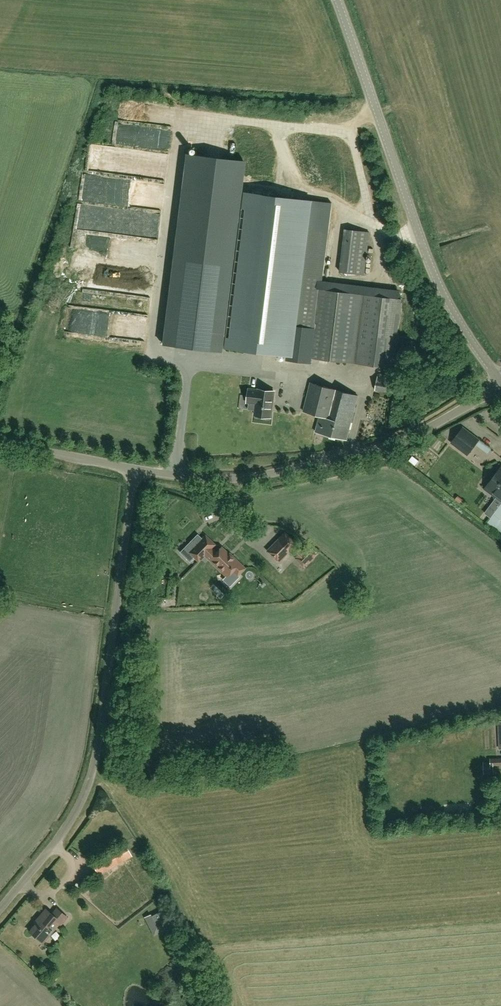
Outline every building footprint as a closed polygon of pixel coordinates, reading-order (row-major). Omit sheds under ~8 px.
[(136,121),(136,103),(128,103),(127,120),(136,121)] [(221,351),(245,161),(186,153),(162,343),(221,351)] [(283,203),(273,274),(263,351),(289,354),(288,357),(286,357),(286,358),(311,361),(312,357),(392,367),(401,300),(314,289),(321,231),(309,229),(312,207),(283,203)] [(160,218),(143,221),(145,231),(161,228),(160,218)] [(345,230),(340,272),(365,275),(370,233),(345,230)] [(265,253),(261,300),(269,301),(274,254),(265,253)] [(360,284),(344,285),(344,292),(360,292),(360,284)] [(400,394),(403,377),(378,373),(375,390),(400,394)] [(348,440),(355,413),(359,396),(310,383),(303,411),(321,415),(317,432),(331,435),(330,436),(337,438),(338,437),(348,440)] [(247,402),(256,403),(254,415),(270,417),(274,391),(258,389),(258,390),(248,389),(247,402)] [(467,456),(480,439),(463,426),(450,443),(467,456)] [(480,463),(493,449),(483,439),(470,454),(480,463)] [(485,488),(500,501),(500,467),(485,488)] [(295,544),(283,533),(266,551),(277,562),(284,555),(283,555),(290,548),(290,549),(295,544)] [(231,558),(230,559),(219,548),(214,553),(209,548),(213,545),(204,536),(188,553),(196,561),(203,555),(225,577),(230,571),(235,576),(243,569),(231,558)] [(237,548),(240,556),(252,552),(249,544),(237,548)] [(314,554),(306,547),(294,559),(302,566),(307,561),(308,562),(312,558),(310,556),(312,554),(313,555),(314,554)] [(157,596),(168,596),(168,580),(157,580),(157,596)] [(491,759),(491,762),(483,762),(484,772),(494,771),(494,766),(500,766),(500,758),(491,759)] [(58,923),(60,925),(67,917),(56,908),(51,914),(46,909),(37,919),(39,920),(29,932),(42,942),(58,923)]
